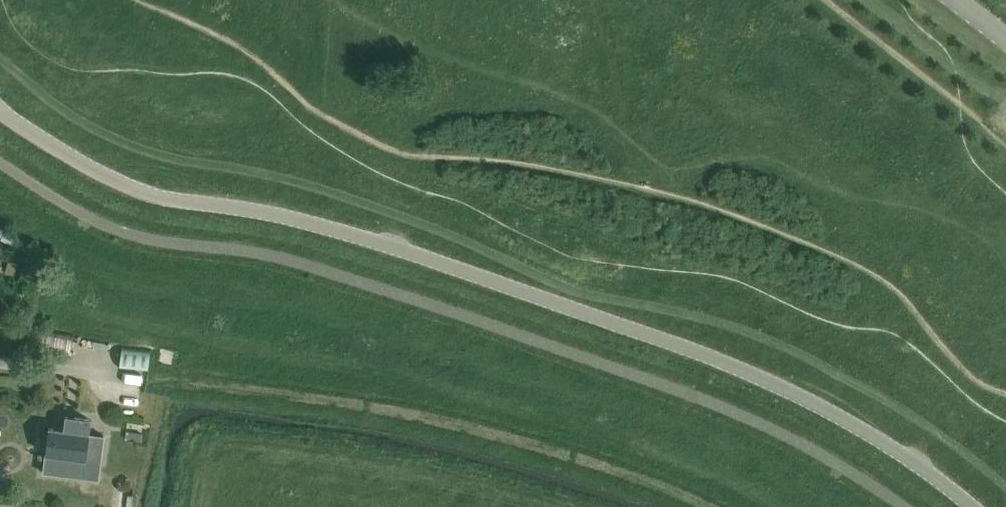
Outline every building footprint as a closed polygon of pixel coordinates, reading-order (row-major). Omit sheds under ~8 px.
[(8,262),(5,272),(13,274),(16,264),(8,262)] [(31,327),(28,348),(71,355),(74,334),(31,327)] [(122,347),(120,368),(148,371),(150,350),(122,347)] [(88,434),(90,420),(75,418),(74,432),(50,429),(47,454),(85,459),(89,434),(88,434)]
